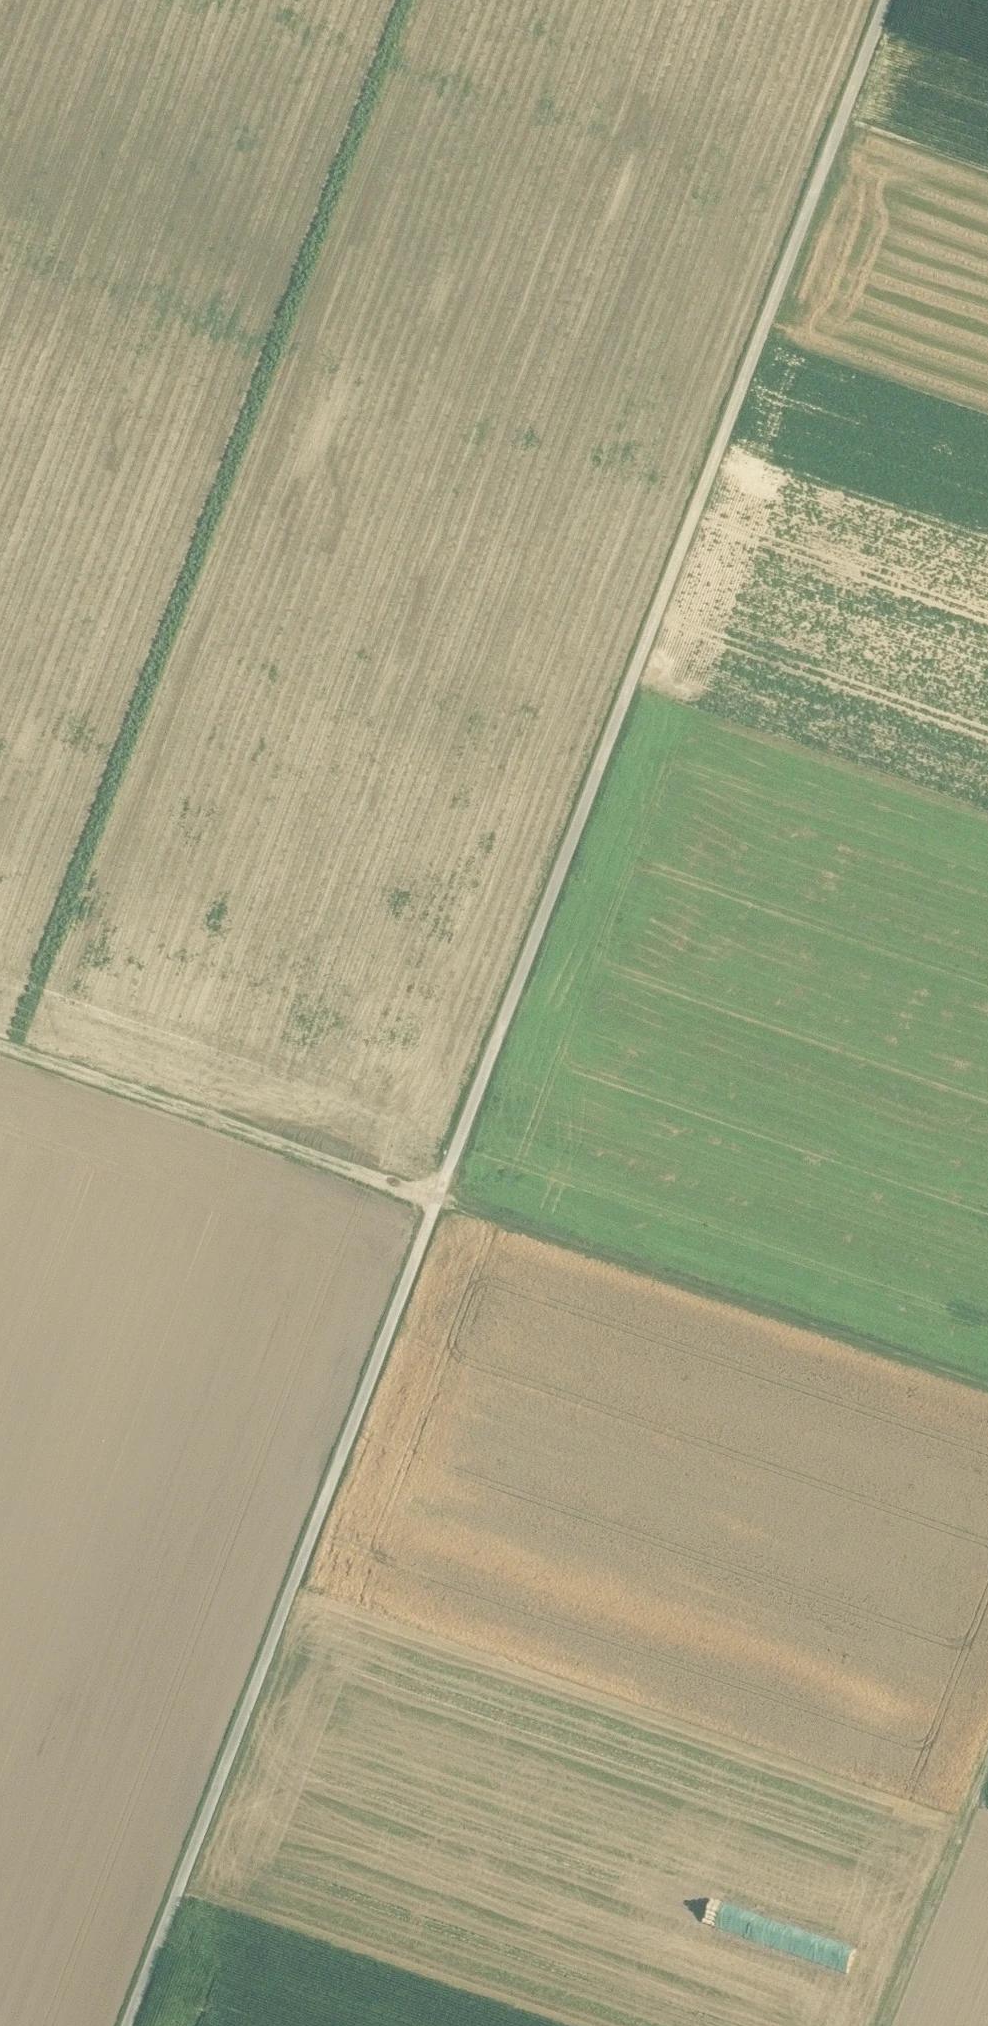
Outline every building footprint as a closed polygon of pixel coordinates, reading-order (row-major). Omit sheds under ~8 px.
[(777,1948),(833,1970),(840,1953),(784,1931),(777,1948)]
